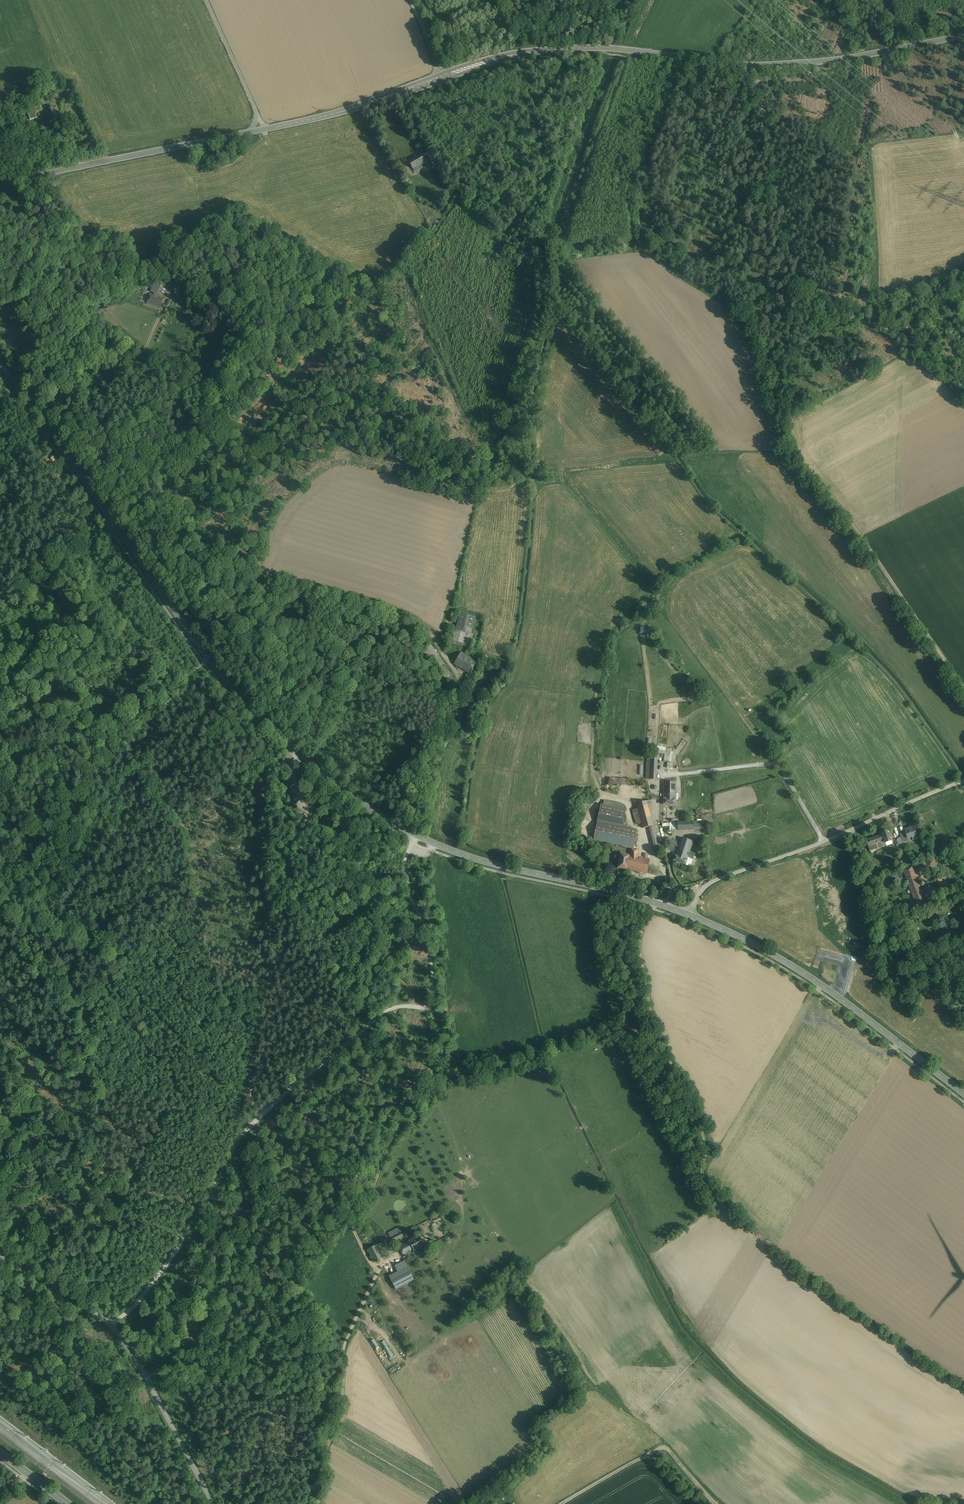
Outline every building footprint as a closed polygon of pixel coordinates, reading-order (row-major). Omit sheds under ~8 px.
[(40,106),(27,110),(31,121),(37,119),(35,113),(42,111),(40,106)] [(55,109),(45,112),(49,124),(59,120),(55,109)] [(425,163),(421,155),(408,162),(413,170),(425,163)] [(151,294),(157,296),(161,285),(155,283),(151,294)] [(157,296),(151,294),(147,305),(161,309),(164,298),(157,296)] [(476,617),(461,613),(453,640),(470,645),(473,633),(471,633),(476,617)] [(431,644),(423,651),(430,660),(432,659),(439,654),(431,644)] [(477,662),(463,653),(457,664),(470,672),(477,662)] [(445,664),(439,654),(432,659),(438,669),(445,664)] [(456,680),(445,664),(439,668),(450,684),(451,684),(456,680)] [(664,762),(668,763),(673,764),(676,750),(666,748),(666,752),(664,762)] [(657,758),(647,758),(646,779),(656,780),(657,758)] [(663,782),(663,799),(675,799),(675,783),(663,782)] [(651,800),(637,804),(638,809),(642,824),(643,828),(649,827),(655,851),(664,849),(651,800)] [(626,810),(601,805),(593,840),(623,846),(623,847),(630,848),(633,849),(637,830),(622,827),(626,810)] [(642,824),(638,809),(632,810),(636,824),(637,823),(638,825),(642,824)] [(693,822),(677,822),(678,826),(678,830),(694,829),(694,824),(693,822)] [(915,825),(905,828),(908,838),(918,834),(915,825)] [(882,834),(864,840),(868,851),(887,845),(886,842),(893,840),(890,829),(881,832),(882,834)] [(905,832),(900,833),(903,843),(908,841),(905,832)] [(682,837),(678,848),(690,852),(693,842),(682,837)] [(902,843),(896,845),(899,853),(905,851),(902,843)] [(678,848),(675,855),(687,860),(688,857),(690,852),(678,848)] [(626,869),(629,855),(620,854),(618,868),(626,870),(626,869)] [(630,856),(629,855),(626,869),(647,874),(649,860),(637,857),(630,856)] [(687,860),(675,855),(673,861),(685,865),(687,860)] [(695,860),(693,859),(688,857),(687,860),(685,865),(690,867),(691,865),(693,866),(695,860)] [(926,899),(917,873),(926,870),(927,872),(938,868),(934,858),(923,862),(924,865),(915,868),(914,866),(904,869),(916,902),(926,899)] [(945,877),(936,880),(940,889),(949,886),(945,877)] [(399,1227),(389,1232),(393,1241),(403,1236),(399,1227)] [(414,1238),(399,1245),(404,1255),(415,1250),(416,1251),(425,1246),(420,1237),(415,1240),(414,1238)] [(383,1257),(376,1245),(367,1249),(374,1262),(383,1257)] [(408,1266),(408,1267),(405,1261),(396,1265),(399,1271),(389,1276),(396,1289),(415,1280),(408,1266)] [(383,1361),(388,1358),(373,1335),(369,1338),(383,1361)] [(386,1356),(396,1364),(399,1360),(390,1352),(386,1356)]
